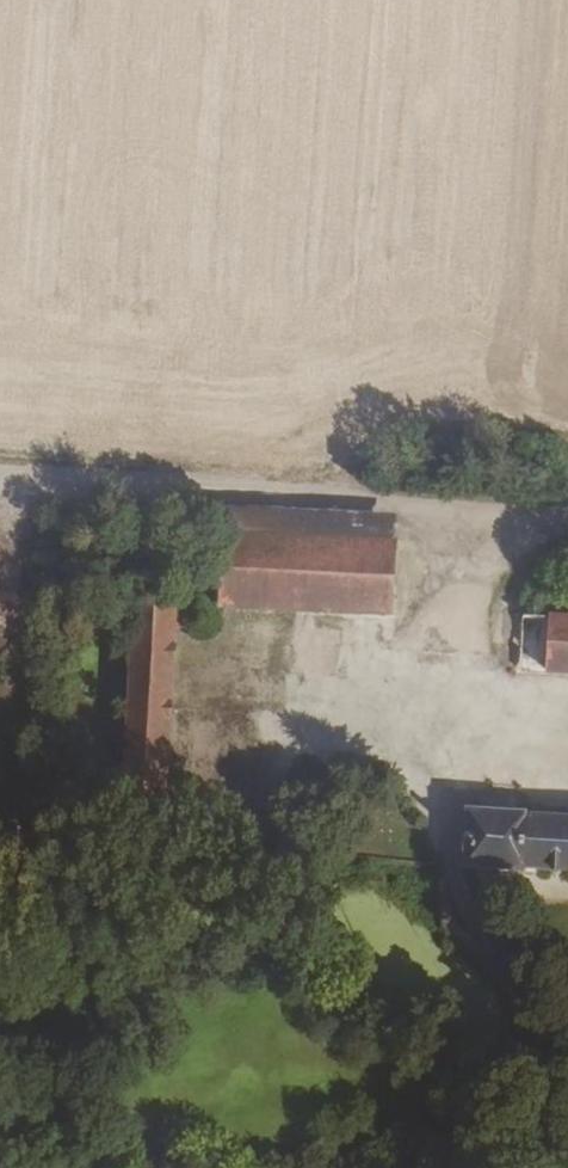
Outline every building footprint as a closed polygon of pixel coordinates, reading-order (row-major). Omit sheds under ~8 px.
[(403,609),(406,544),(234,532),(231,599),(403,609)] [(183,627),(183,598),(135,594),(133,831),(203,840),(204,825),(178,820),(183,627)] [(202,627),(202,597),(183,598),(183,627),(202,627)] [(530,617),(529,673),(567,675),(567,619),(530,617)] [(478,812),(477,870),(536,873),(537,868),(567,870),(567,815),(478,812)]
